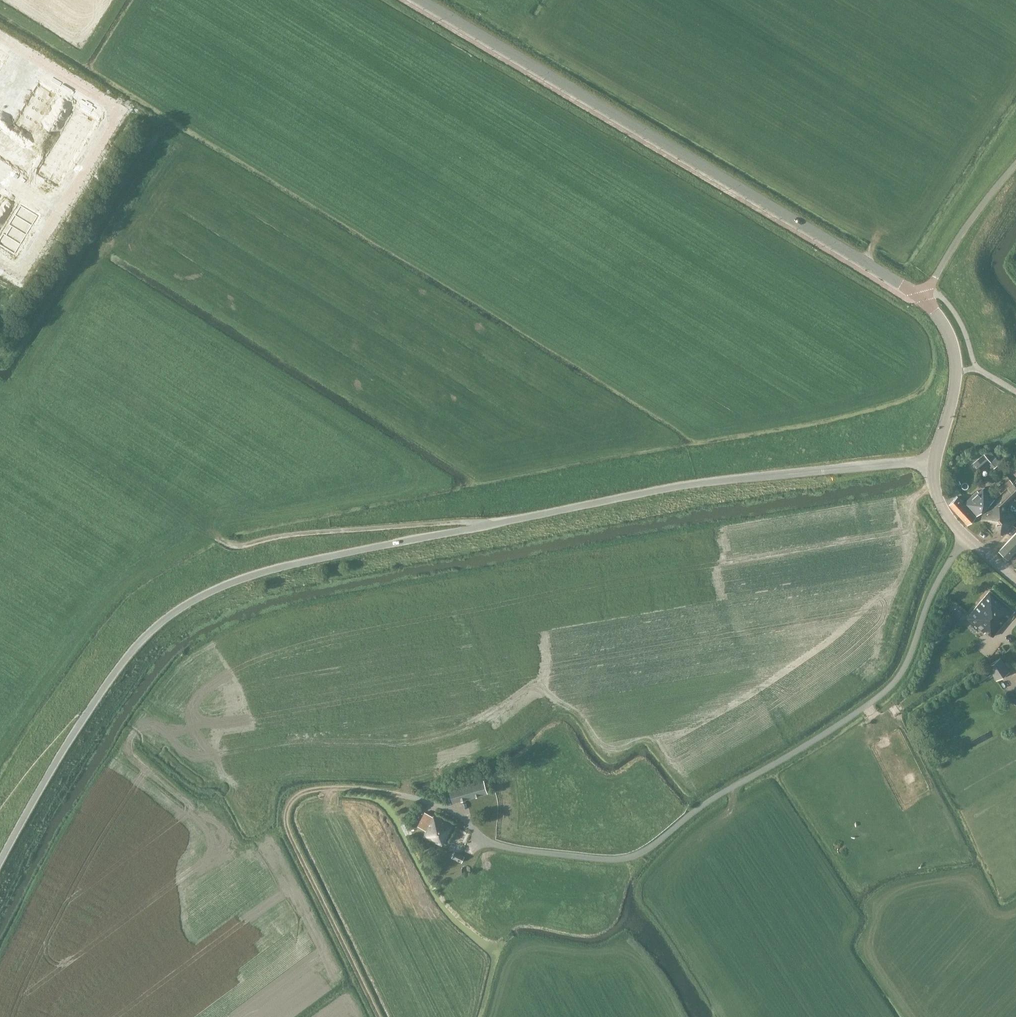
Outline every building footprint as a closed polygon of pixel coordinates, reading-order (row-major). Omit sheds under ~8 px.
[(39,85),(33,94),(48,104),(54,94),(39,85)] [(33,94),(27,104),(42,113),(48,104),(33,94)] [(27,104),(22,113),(36,122),(42,113),(27,104)] [(77,108),(71,119),(89,131),(96,120),(77,108)] [(22,113),(16,123),(31,132),(36,122),(22,113)] [(71,119),(64,130),(83,141),(89,131),(71,119)] [(64,130),(58,140),(77,152),(83,141),(64,130)] [(8,140),(10,138),(0,132),(0,133),(0,153),(8,140)] [(0,153),(0,156),(7,160),(16,145),(8,140),(0,153)] [(58,140),(52,151),(70,162),(77,152),(58,140)] [(16,145),(7,160),(16,165),(25,150),(16,145)] [(25,150),(16,165),(25,171),(36,153),(26,148),(25,150)] [(52,151),(45,161),(64,173),(70,162),(52,151)] [(45,161),(39,172),(57,183),(64,173),(45,161)] [(20,205),(14,215),(31,225),(37,216),(20,205)] [(14,215),(8,224),(26,235),(31,225),(14,215)] [(2,233),(20,244),(26,235),(8,224),(10,226),(5,235),(2,233)] [(0,237),(0,245),(14,254),(20,244),(2,233),(0,237)] [(988,450),(972,463),(979,471),(989,463),(993,468),(1000,462),(991,451),(988,450)] [(993,533),(995,530),(1000,534),(1002,536),(1015,521),(1015,518),(1003,505),(1014,495),(1015,493),(1015,481),(1013,484),(1012,483),(1007,487),(1009,490),(998,500),(997,499),(979,517),(993,533)] [(995,497),(1005,489),(1002,486),(999,488),(1000,489),(994,495),(995,497)] [(976,517),(974,515),(976,514),(981,511),(989,503),(993,498),(984,487),(978,492),(977,490),(964,503),(957,496),(948,504),(967,525),(976,517)] [(998,550),(1007,558),(1015,549),(1015,531),(998,550)] [(992,637),(1013,611),(989,591),(967,617),(992,637)] [(945,612),(929,631),(938,638),(943,634),(939,631),(951,617),(945,612)] [(1000,657),(987,665),(996,678),(1008,670),(1000,657)] [(448,789),(452,800),(452,803),(487,793),(483,779),(448,789)] [(452,825),(433,815),(432,816),(424,812),(417,825),(426,830),(423,836),(441,845),(444,839),(445,839),(452,825)] [(451,857),(461,862),(464,856),(454,851),(451,857)]
